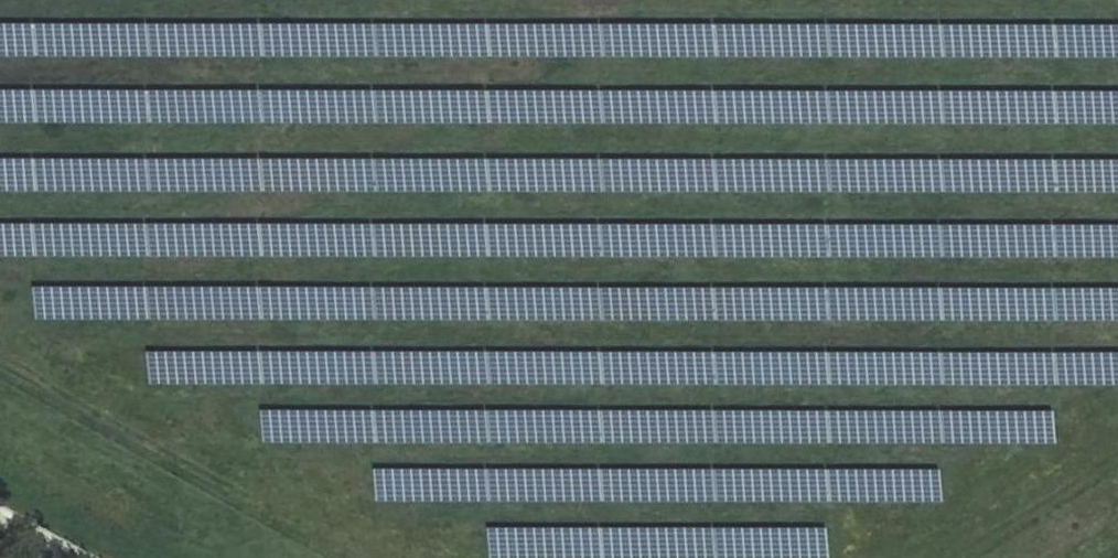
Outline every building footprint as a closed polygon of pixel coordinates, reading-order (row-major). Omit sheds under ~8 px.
[(128,52),(761,58),(762,31),(561,29),(561,41),(533,40),(533,28),(128,23),(128,52)] [(1080,26),(1079,53),(1117,55),(1117,28),(1080,26)] [(189,382),(190,353),(149,353),(148,381),(189,382)] [(320,413),(264,409),(262,439),(318,443),(320,413)] [(376,471),(375,500),(409,501),(409,471),(376,471)] [(796,501),(837,496),(834,472),(818,474),(819,486),(794,489),(796,501)] [(753,555),(829,557),(830,530),(753,527),(753,555)]
